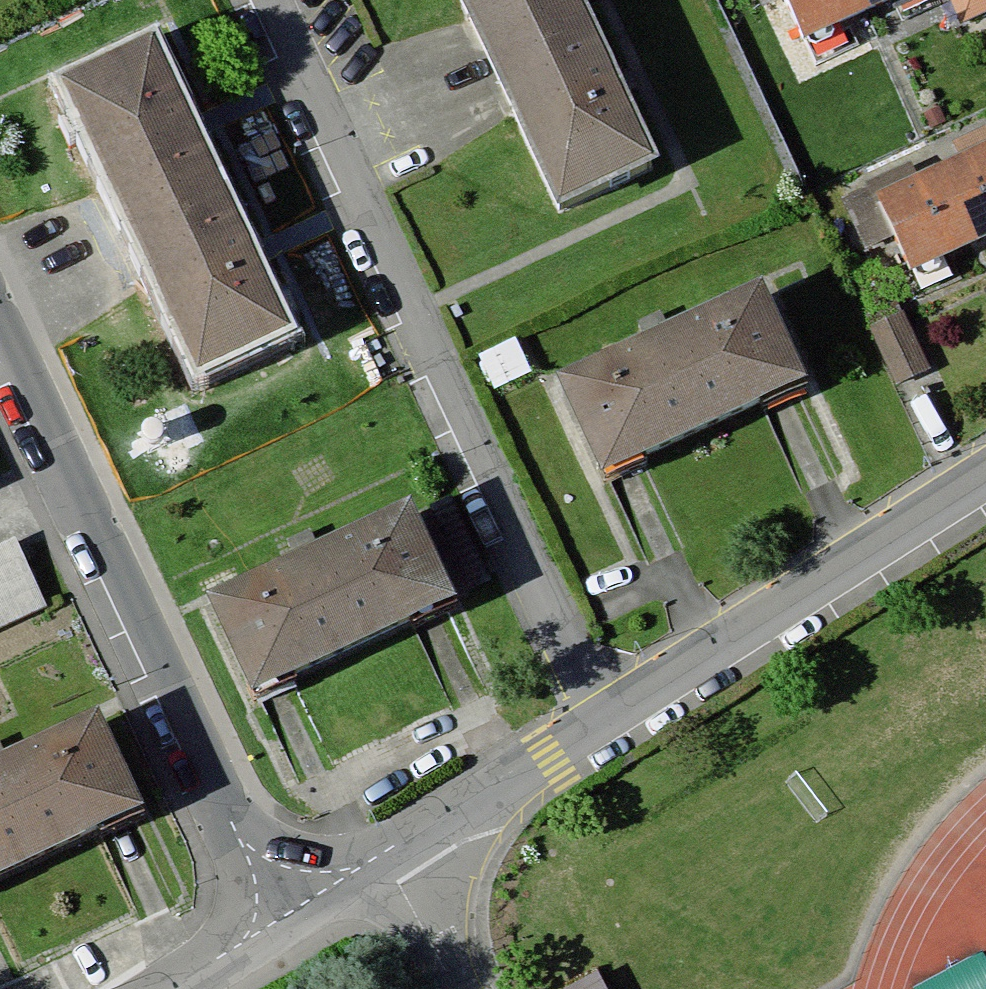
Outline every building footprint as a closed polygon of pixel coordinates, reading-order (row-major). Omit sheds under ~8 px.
[(565,218),(666,170),(586,0),(463,0),(565,218)] [(809,47),(874,17),(866,0),(788,0),(809,47)] [(874,17),(911,0),(866,0),(874,17)] [(156,39),(53,87),(198,398),(302,349),(156,39)] [(963,176),(985,227),(985,165),(963,176)] [(963,176),(891,208),(924,282),(985,254),(985,227),(963,176)] [(765,306),(575,393),(616,482),(806,395),(765,306)] [(910,320),(881,333),(909,390),(937,376),(910,320)] [(419,503),(211,600),(258,701),(466,603),(419,503)] [(0,557),(0,631),(43,612),(16,550),(0,557)] [(0,758),(0,879),(136,819),(92,718),(0,758)] [(583,988),(603,988),(598,981),(583,988)]
